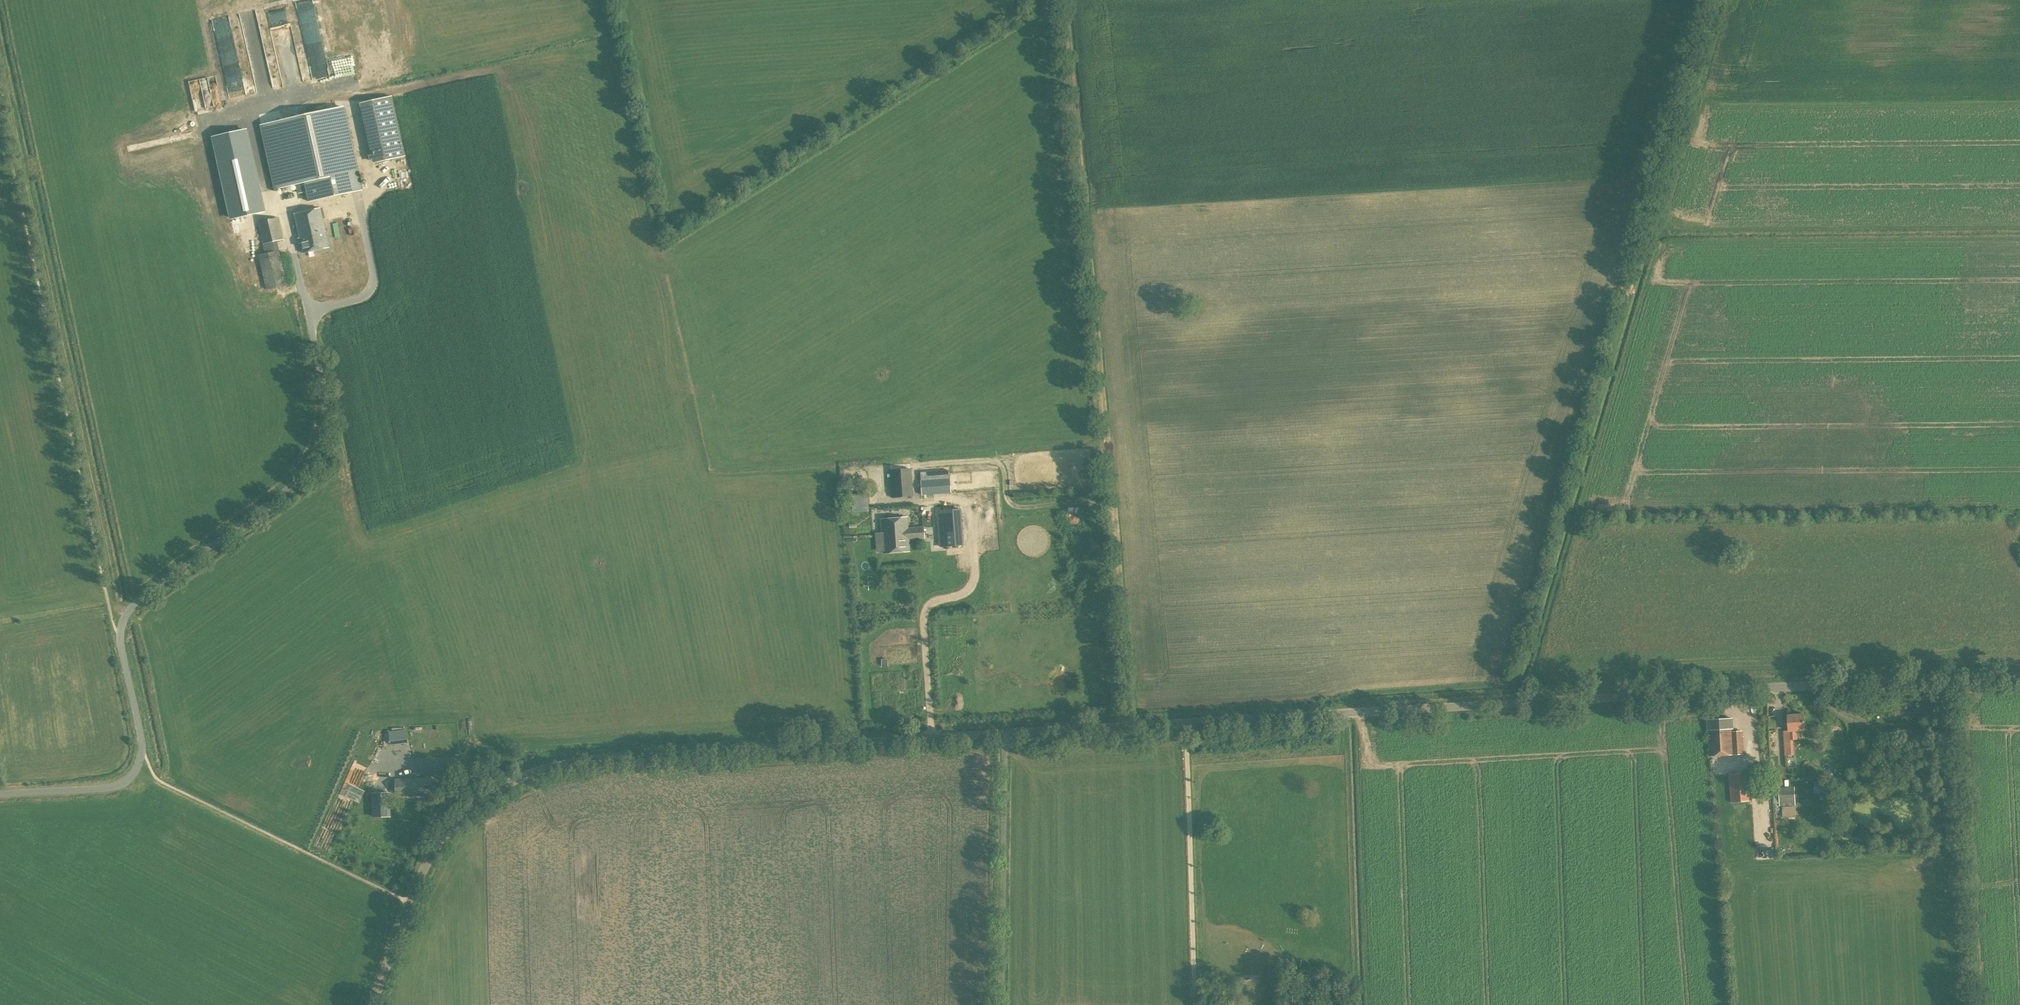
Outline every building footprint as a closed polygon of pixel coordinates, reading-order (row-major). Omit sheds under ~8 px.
[(372,163),(405,156),(393,95),(360,102),(372,163)] [(276,189),(304,182),(308,202),(364,190),(345,106),(303,116),(262,125),(276,189)] [(214,137),(232,219),(263,212),(245,130),(214,137)] [(303,253),(329,247),(320,208),(294,214),(303,253)] [(266,290),(287,285),(277,241),(283,240),(278,217),(258,222),(263,244),(262,244),(264,253),(258,255),(266,290)] [(892,498),(913,497),(911,469),(890,470),(892,498)] [(922,495),(950,493),(949,470),(920,472),(922,495)] [(852,514),(869,513),(868,494),(851,495),(852,514)] [(962,545),(960,510),(938,511),(940,547),(962,545)] [(907,529),(906,517),(881,519),(884,553),(909,551),(908,539),(923,538),(923,527),(907,529)] [(1802,715),(1802,713),(1795,713),(1795,715),(1788,715),(1789,731),(1783,732),(1785,756),(1794,755),(1793,740),(1797,740),(1797,731),(1806,730),(1805,714),(1802,715)] [(1732,732),(1732,729),(1733,729),(1732,719),(1708,720),(1708,731),(1709,731),(1711,756),(1744,754),(1742,731),(1732,732)] [(388,743),(406,741),(404,728),(387,730),(388,743)] [(1731,803),(1752,801),(1750,772),(1728,774),(1731,803)] [(396,794),(432,793),(432,780),(395,780),(396,794)] [(1779,788),(1779,790),(1773,790),(1774,804),(1779,803),(1779,806),(1795,805),(1794,787),(1784,787),(1779,788)] [(390,816),(389,793),(371,794),(372,816),(390,816)]
